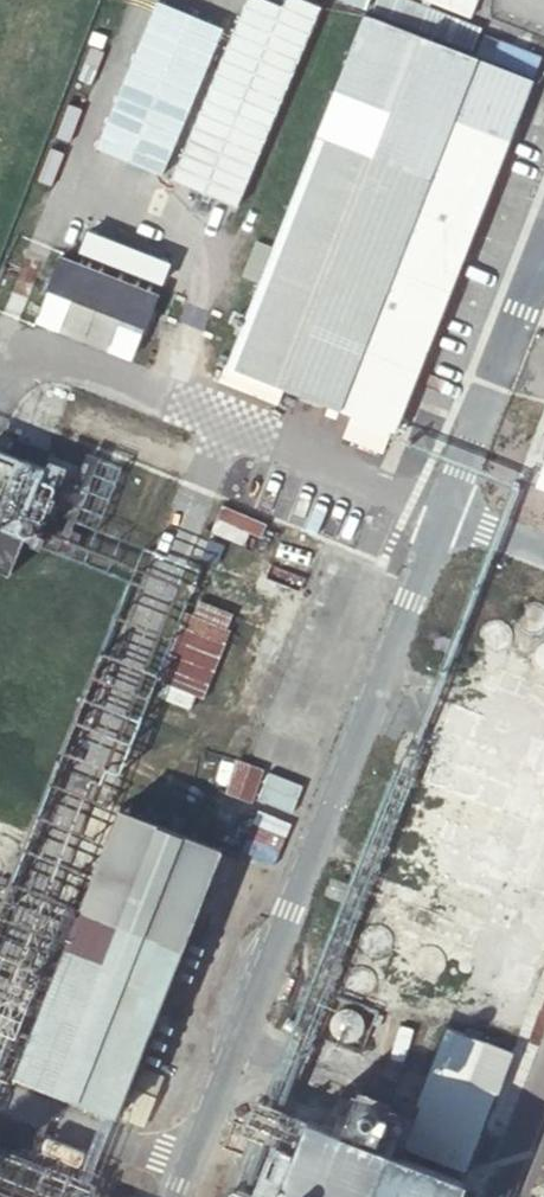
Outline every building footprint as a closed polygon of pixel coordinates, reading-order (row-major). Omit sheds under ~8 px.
[(199,135),(267,160),(323,10),(295,0),(289,0),(285,10),(257,0),(248,0),(199,135)] [(88,196),(159,219),(220,36),(149,13),(88,196)] [(227,368),(391,432),(528,89),(358,25),(227,368)] [(41,321),(137,358),(161,300),(63,263),(41,321)] [(2,578),(18,539),(27,543),(66,448),(0,421),(0,577),(2,578)] [(485,628),(509,712),(543,702),(543,612),(485,628)] [(543,896),(543,744),(451,709),(394,856),(501,898),(507,881),(543,896)] [(232,851),(280,865),(304,784),(235,763),(212,840),(234,846),(232,851)] [(8,1078),(108,1117),(218,851),(117,812),(8,1078)] [(348,996),(421,1026),(437,983),(456,989),(465,984),(487,932),(480,913),(393,879),(377,888),(342,981),(348,996)] [(461,997),(423,1094),(485,1119),(523,1022),(461,997)] [(423,1094),(407,1134),(469,1160),(485,1119),(423,1094)] [(407,1134),(406,1137),(317,1103),(280,1196),(454,1196),(469,1160),(407,1134)]
